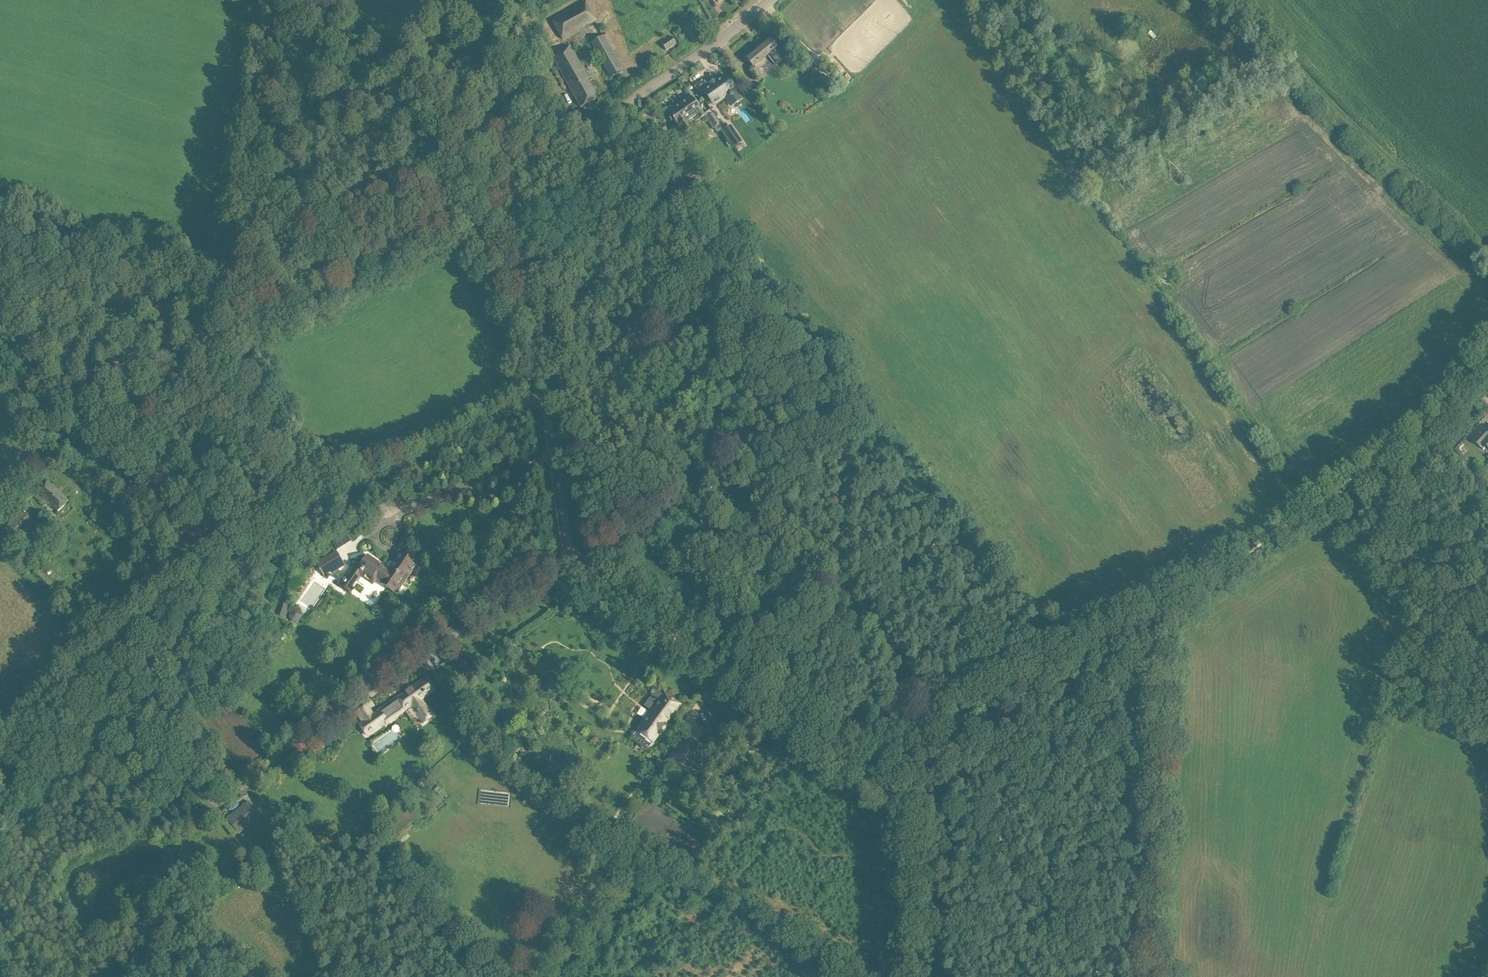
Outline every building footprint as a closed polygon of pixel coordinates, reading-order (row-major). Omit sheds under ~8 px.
[(562,39),(595,21),(584,2),(552,20),(562,39)] [(622,71),(603,36),(592,42),(611,77),(622,71)] [(672,37),(662,44),(667,50),(676,43),(672,37)] [(776,48),(777,47),(771,40),(747,59),(753,67),(768,55),(776,65),(778,63),(784,58),(776,48)] [(570,46),(552,56),(581,107),(598,98),(588,79),(589,78),(570,46)] [(783,66),(788,72),(794,68),(788,61),(783,66)] [(726,76),(704,91),(713,105),(725,97),(726,98),(736,91),(735,90),(735,89),(726,76)] [(824,78),(820,81),(818,82),(828,96),(837,90),(827,76),(824,78)] [(692,96),(668,112),(678,126),(676,127),(682,136),(695,126),(706,118),(692,96)] [(706,117),(706,118),(713,128),(720,123),(713,113),(706,117)] [(742,142),(730,126),(724,130),(735,147),(742,142)] [(1483,424),(1471,438),(1484,450),(1487,446),(1487,447),(1487,429),(1483,424)] [(68,501),(53,487),(44,497),(59,511),(68,501)] [(15,516),(11,520),(13,523),(9,527),(14,532),(17,528),(20,530),(31,518),(22,510),(16,517),(15,516)] [(38,550),(33,545),(23,555),(28,560),(38,550)] [(336,551),(317,562),(323,574),(332,569),(333,572),(344,565),(336,551)] [(390,570),(381,564),(368,555),(361,566),(354,561),(338,584),(349,592),(360,575),(373,584),(377,578),(382,581),(381,583),(397,593),(397,592),(417,564),(416,563),(402,554),(402,553),(390,570)] [(279,616),(286,618),(291,601),(285,599),(279,616)] [(426,677),(380,710),(379,709),(373,713),(366,704),(354,713),(361,722),(358,724),(367,737),(411,705),(423,722),(433,716),(420,699),(434,689),(426,677)] [(663,694),(656,689),(644,705),(651,710),(633,735),(650,747),(659,734),(661,735),(668,725),(666,724),(680,704),(664,692),(663,694)] [(703,746),(693,739),(686,733),(666,760),(684,773),(703,746)] [(229,816),(239,834),(249,826),(251,828),(255,825),(253,823),(261,817),(249,801),(229,816)] [(214,817),(212,818),(218,825),(219,824),(225,819),(219,812),(214,817)]
